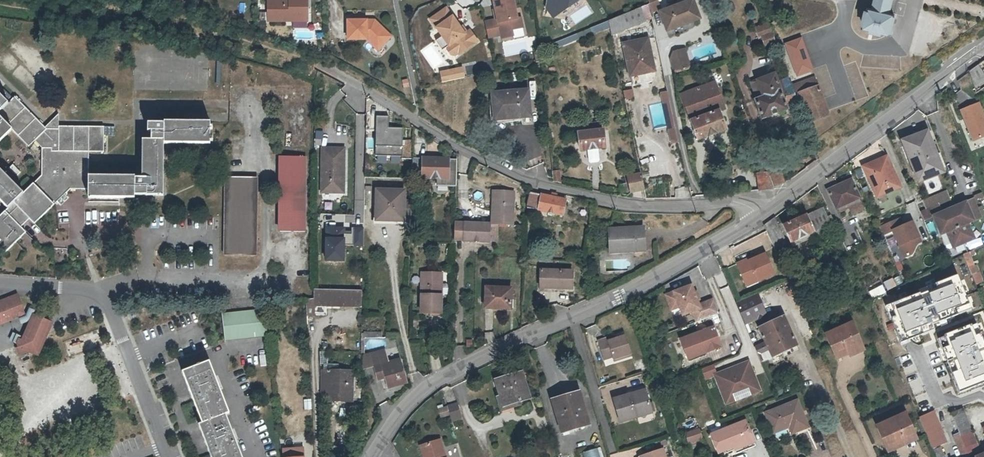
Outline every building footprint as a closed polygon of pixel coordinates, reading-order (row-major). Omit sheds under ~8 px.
[(306,10),(306,0),(289,0),(289,2),(267,2),(267,23),(294,23),(293,19),(303,19),(303,10),(306,10)] [(501,35),(502,39),(514,36),(512,30),(523,28),(521,18),(518,19),(514,0),(494,0),(498,19),(485,22),(489,38),(501,35)] [(544,6),(551,16),(577,0),(546,0),(544,6)] [(699,18),(692,0),(660,13),(668,31),(699,18)] [(873,9),(868,8),(863,27),(889,33),(894,14),(888,13),(892,0),(875,0),(873,9)] [(649,4),(650,12),(660,8),(657,1),(649,4)] [(627,13),(630,21),(631,27),(646,21),(642,7),(627,13)] [(455,55),(464,49),(465,50),(478,41),(470,31),(464,35),(460,29),(461,28),(447,8),(431,19),(437,28),(440,26),(446,34),(443,36),(449,45),(448,46),(448,49),(451,54),(455,55)] [(307,23),(306,10),(303,10),(303,19),(293,19),(294,23),(303,23),(307,23)] [(610,29),(630,21),(627,13),(608,21),(609,28),(610,29)] [(541,55),(609,28),(608,21),(540,49),(541,55)] [(381,33),(374,24),(371,27),(366,27),(366,24),(347,23),(347,42),(363,42),(372,54),(384,45),(377,36),(381,33)] [(775,41),(770,26),(759,30),(764,45),(775,41)] [(388,42),(381,33),(377,36),(384,45),(388,42)] [(436,40),(442,50),(448,46),(449,45),(443,36),(436,40)] [(802,37),(784,43),(796,76),(814,70),(802,37)] [(655,71),(648,39),(624,44),(631,76),(655,71)] [(675,71),(691,68),(687,48),(675,51),(672,57),(675,71)] [(977,65),(968,72),(974,88),(983,82),(983,76),(977,65)] [(780,91),(778,83),(774,74),(758,80),(764,97),(780,91)] [(792,85),(795,95),(800,93),(819,87),(815,77),(792,85)] [(799,106),(795,95),(792,85),(789,78),(778,83),(780,91),(764,97),(760,98),(756,100),(763,119),(799,106)] [(717,80),(682,93),(691,118),(727,105),(717,80)] [(764,97),(758,80),(754,82),(760,98),(764,97)] [(819,87),(800,93),(811,121),(829,114),(819,87)] [(622,89),(623,99),(632,99),(632,89),(622,89)] [(507,119),(507,116),(528,114),(525,92),(492,96),(494,120),(498,120),(507,119)] [(6,212),(0,217),(0,242),(1,243),(0,243),(0,245),(8,253),(27,234),(22,229),(30,221),(35,226),(69,193),(89,193),(89,200),(134,200),(134,196),(164,196),(165,145),(212,144),(211,123),(166,123),(166,125),(150,125),(150,133),(153,133),(153,141),(144,141),(143,178),(135,178),(135,176),(89,176),(89,152),(103,152),(102,131),(44,131),(14,100),(8,105),(0,98),(0,206),(6,212)] [(959,112),(971,143),(983,138),(983,124),(976,105),(959,112)] [(697,120),(698,125),(698,126),(705,145),(733,134),(727,116),(726,116),(723,110),(697,120)] [(390,117),(378,117),(377,154),(403,155),(404,130),(389,130),(390,117)] [(112,134),(113,126),(103,126),(103,134),(112,134)] [(588,153),(598,152),(604,151),(601,128),(576,132),(579,154),(588,153)] [(902,142),(913,169),(916,168),(920,178),(940,170),(925,133),(902,142)] [(437,187),(449,187),(449,159),(427,159),(428,144),(413,144),(413,159),(423,160),(422,179),(437,180),(437,187)] [(345,152),(324,152),(323,195),(344,195),(345,152)] [(598,163),(598,152),(588,153),(589,163),(590,165),(596,165),(598,163)] [(305,155),(279,155),(280,229),(306,229),(305,155)] [(897,188),(884,159),(861,169),(874,198),(897,188)] [(766,166),(769,173),(774,188),(783,183),(778,167),(771,164),(766,166)] [(627,176),(628,183),(630,193),(631,193),(644,191),(640,170),(636,171),(637,174),(627,176)] [(560,172),(552,172),(553,182),(561,184),(560,172)] [(759,189),(774,188),(769,173),(758,174),(759,189)] [(226,178),(227,253),(258,254),(256,178),(226,178)] [(859,197),(851,179),(828,189),(836,207),(838,206),(859,197)] [(628,196),(631,193),(630,193),(628,183),(619,185),(622,195),(628,196)] [(937,204),(949,199),(946,191),(934,196),(937,204)] [(376,192),(375,221),(388,221),(388,219),(389,219),(402,220),(403,193),(390,192),(376,192)] [(514,193),(497,192),(496,208),(494,208),(494,211),(492,211),(491,225),(513,226),(514,193)] [(552,198),(531,194),(528,209),(562,217),(566,201),(556,199),(555,195),(554,195),(552,198)] [(926,209),(937,204),(934,196),(923,201),(926,209)] [(859,197),(838,206),(840,210),(849,206),(851,212),(863,207),(859,197)] [(920,213),(924,221),(934,217),(941,234),(946,232),(953,247),(974,238),(967,223),(980,217),(973,199),(941,213),(938,206),(920,213)] [(814,232),(815,231),(831,224),(824,208),(807,215),(814,232)] [(800,216),(796,217),(797,220),(784,225),(791,242),(814,232),(807,215),(801,218),(800,216)] [(788,243),(776,216),(764,224),(775,249),(788,243)] [(783,223),(784,225),(797,220),(796,217),(783,223)] [(899,218),(879,226),(882,234),(892,230),(903,256),(911,253),(915,243),(920,241),(911,221),(902,225),(899,218)] [(464,242),(477,242),(489,243),(490,224),(477,224),(454,223),(454,238),(464,238),(464,242)] [(815,231),(817,235),(833,228),(831,224),(815,231)] [(642,248),(641,225),(609,226),(609,249),(642,248)] [(322,226),(322,261),(342,261),(342,245),(361,245),(361,226),(322,226)] [(814,232),(791,242),(793,246),(817,235),(815,231),(814,232)] [(946,232),(941,234),(947,248),(949,249),(953,247),(946,232)] [(888,248),(895,245),(892,236),(885,238),(888,248)] [(973,265),(967,251),(962,254),(970,275),(978,272),(976,264),(973,265)] [(750,260),(749,258),(737,263),(744,279),(755,275),(758,281),(758,280),(775,273),(766,253),(750,260)] [(572,272),(540,271),(539,289),(571,290),(572,272)] [(983,282),(978,272),(970,275),(974,285),(983,282)] [(585,274),(575,273),(573,290),(583,291),(585,274)] [(440,316),(441,298),(437,297),(438,276),(421,275),(421,316),(440,316)] [(755,275),(744,279),(747,287),(759,282),(758,280),(758,281),(755,275)] [(960,282),(894,305),(903,333),(970,310),(960,282)] [(719,313),(713,299),(699,305),(691,285),(666,295),(670,306),(675,304),(679,307),(683,316),(692,312),(696,322),(719,313)] [(513,291),(487,290),(487,308),(513,309),(513,291)] [(17,292),(0,299),(0,324),(8,321),(25,314),(17,292)] [(316,308),(349,309),(364,309),(364,293),(349,293),(317,292),(316,308)] [(32,308),(29,307),(25,315),(19,318),(20,321),(21,324),(28,321),(32,312),(36,310),(32,308)] [(265,308),(222,313),(225,340),(238,338),(268,335),(265,308)] [(748,324),(756,321),(751,310),(743,313),(748,324)] [(54,321),(33,313),(23,336),(21,339),(18,337),(17,339),(16,341),(17,344),(17,346),(16,347),(19,356),(28,352),(30,352),(39,356),(54,321)] [(781,352),(796,345),(783,316),(758,327),(765,341),(768,349),(771,357),(781,352)] [(944,333),(964,388),(983,381),(983,347),(975,321),(944,333)] [(857,348),(847,324),(824,333),(833,355),(847,349),(848,352),(857,348)] [(681,339),(689,359),(722,346),(714,326),(681,339)] [(21,339),(23,336),(13,332),(9,340),(17,344),(16,341),(17,339),(18,337),(21,339)] [(598,341),(602,352),(604,359),(613,356),(614,358),(622,356),(631,353),(625,335),(617,338),(615,339),(608,341),(607,338),(598,341)] [(765,341),(754,346),(758,353),(768,349),(765,341)] [(799,350),(796,345),(781,352),(783,357),(799,350)] [(363,370),(375,367),(372,359),(387,354),(386,351),(385,351),(375,354),(363,357),(363,370)] [(389,363),(387,354),(372,359),(375,367),(378,366),(381,378),(385,377),(388,388),(406,382),(401,360),(389,363)] [(226,413),(229,412),(210,363),(185,372),(205,421),(200,423),(214,456),(243,456),(226,413)] [(717,373),(715,374),(727,404),(735,400),(733,394),(734,392),(749,386),(751,387),(753,393),(761,390),(751,366),(745,369),(743,363),(717,373)] [(715,374),(717,373),(713,364),(701,368),(705,378),(715,374)] [(803,385),(811,384),(808,369),(801,370),(803,385)] [(322,396),(331,396),(341,396),(340,402),(349,402),(351,402),(352,372),(349,372),(322,372),(322,396)] [(530,398),(522,372),(497,380),(504,405),(530,398)] [(733,394),(735,400),(753,393),(751,387),(749,386),(734,392),(733,394)] [(635,396),(647,392),(646,388),(633,392),(629,393),(631,398),(635,396)] [(647,392),(635,396),(631,398),(629,393),(616,397),(614,398),(620,420),(623,419),(640,414),(653,410),(647,392)] [(590,425),(581,393),(554,401),(563,433),(590,425)] [(456,400),(446,403),(449,410),(450,415),(459,412),(456,400)] [(797,400),(772,411),(780,431),(791,427),(795,436),(810,430),(797,400)] [(449,410),(446,403),(438,405),(440,413),(449,410)] [(962,408),(949,413),(967,456),(980,451),(962,408)] [(947,442),(934,410),(919,416),(932,448),(947,442)] [(774,433),(780,431),(772,411),(766,414),(774,433)] [(914,439),(904,416),(879,427),(890,451),(914,439)] [(733,449),(753,441),(745,422),(711,436),(717,454),(732,448),(733,449)] [(702,439),(698,428),(686,433),(689,444),(702,440),(702,439)] [(441,439),(424,444),(428,456),(447,456),(441,439)] [(702,440),(689,444),(692,450),(704,446),(702,440)] [(755,447),(753,441),(733,449),(735,455),(755,447)] [(284,445),(285,456),(306,456),(304,443),(284,445)] [(943,446),(933,449),(937,456),(948,456),(943,446)] [(583,456),(602,456),(599,447),(581,451),(583,456)] [(663,448),(652,452),(644,454),(645,456),(666,456),(663,448)]
